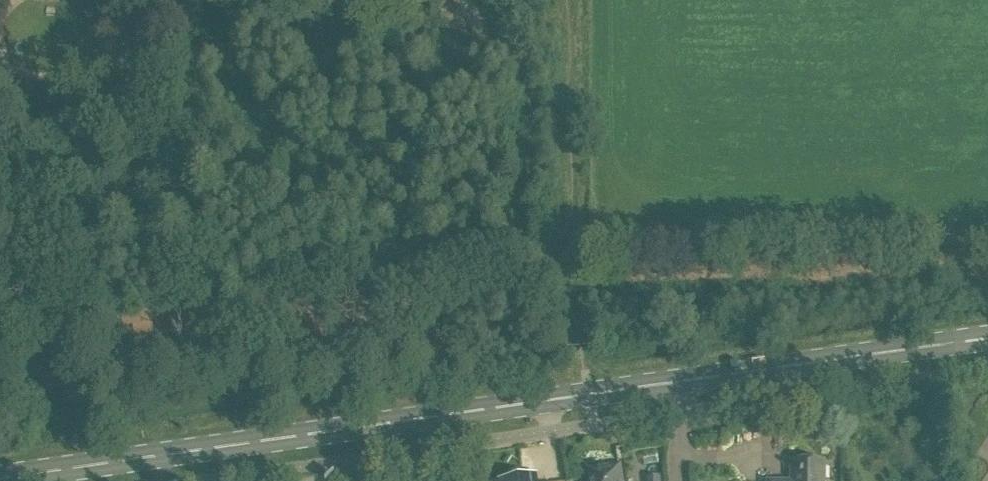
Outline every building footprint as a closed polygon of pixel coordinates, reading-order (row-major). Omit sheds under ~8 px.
[(822,463),(792,463),(792,480),(822,480),(822,463)] [(618,468),(589,472),(590,480),(620,480),(618,468)]
